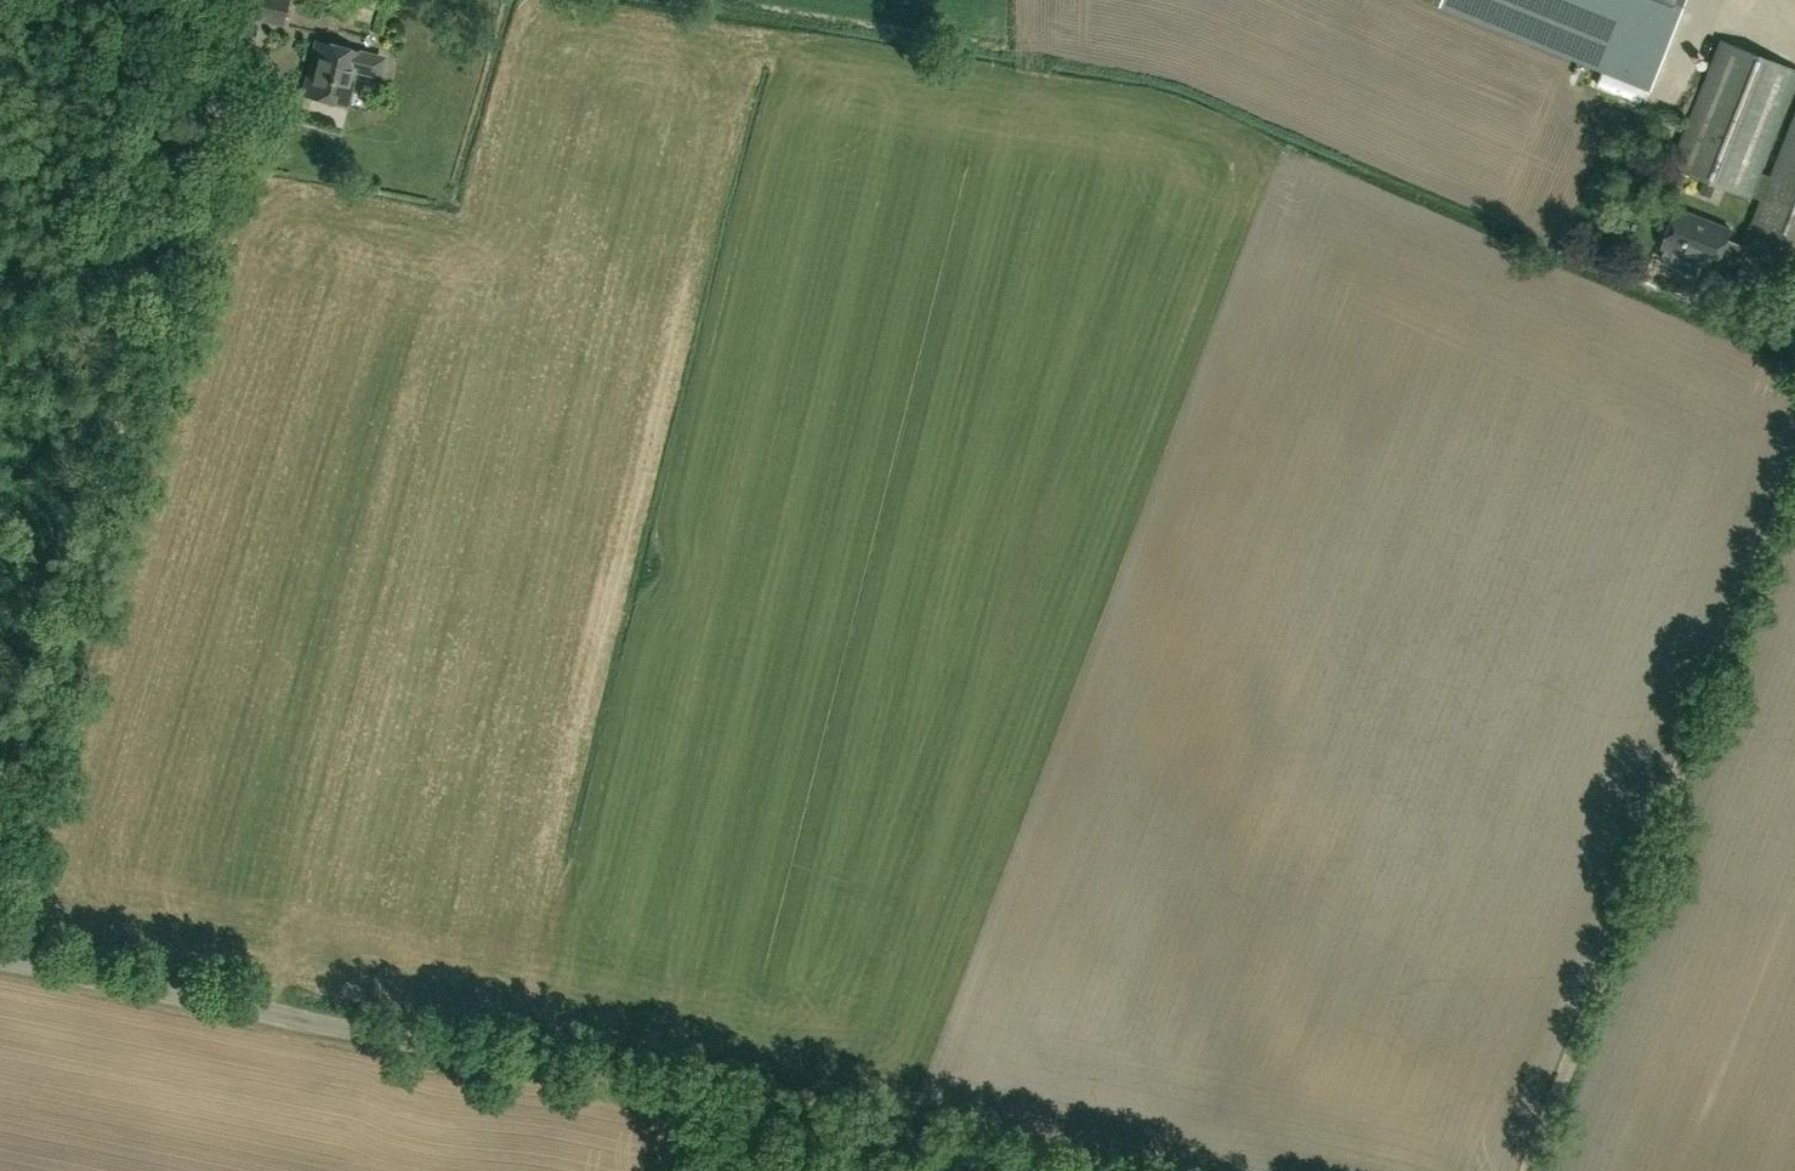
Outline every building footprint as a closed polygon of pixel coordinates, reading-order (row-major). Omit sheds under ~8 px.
[(247,17),(283,26),(290,0),(251,0),(247,17)] [(1456,3),(1663,87),(1698,0),(1457,0),(1456,3)] [(345,103),(354,67),(375,72),(380,70),(382,59),(379,55),(358,50),(358,49),(317,38),(307,74),(312,75),(307,93),(345,103)] [(1761,202),(1774,177),(1761,171),(1794,86),(1794,69),(1723,40),(1672,166),(1761,202)] [(1774,177),(1761,202),(1743,246),(1728,239),(1722,253),(1794,282),(1794,122),(1774,177)] [(1716,269),(1722,253),(1728,239),(1732,230),(1678,208),(1663,247),(1716,269)]
